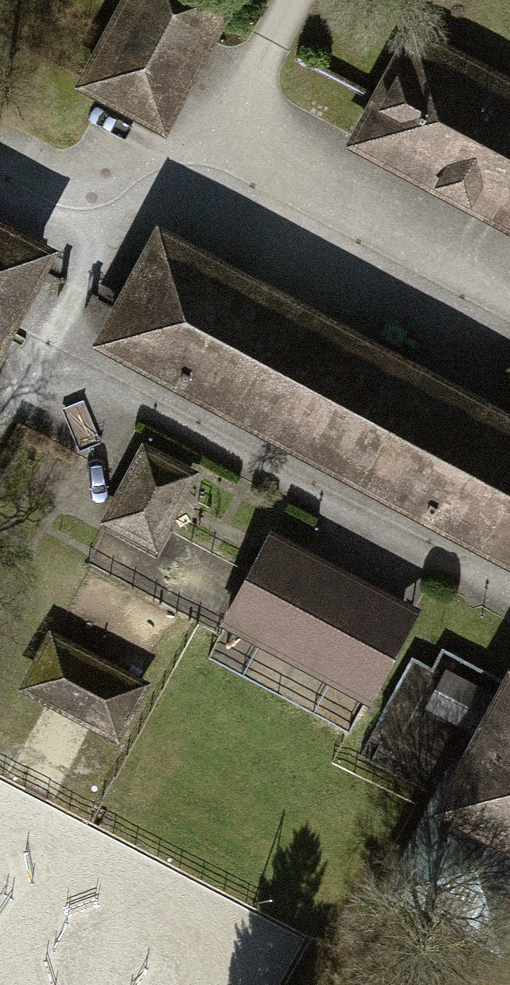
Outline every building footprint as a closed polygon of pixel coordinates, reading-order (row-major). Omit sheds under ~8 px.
[(82,86),(168,131),(237,0),(128,0),(82,86)] [(408,20),(343,143),(509,232),(509,75),(408,20)] [(0,213),(0,386),(73,252),(0,213)] [(164,220),(99,342),(509,560),(509,403),(164,220)] [(203,471),(150,442),(107,520),(161,549),(203,471)] [(278,517),(227,609),(380,694),(431,602),(278,517)] [(130,732),(156,675),(56,631),(30,688),(130,732)] [(372,746),(449,786),(506,678),(429,637),(372,746)] [(506,678),(449,786),(436,812),(509,851),(509,670),(506,678)]
